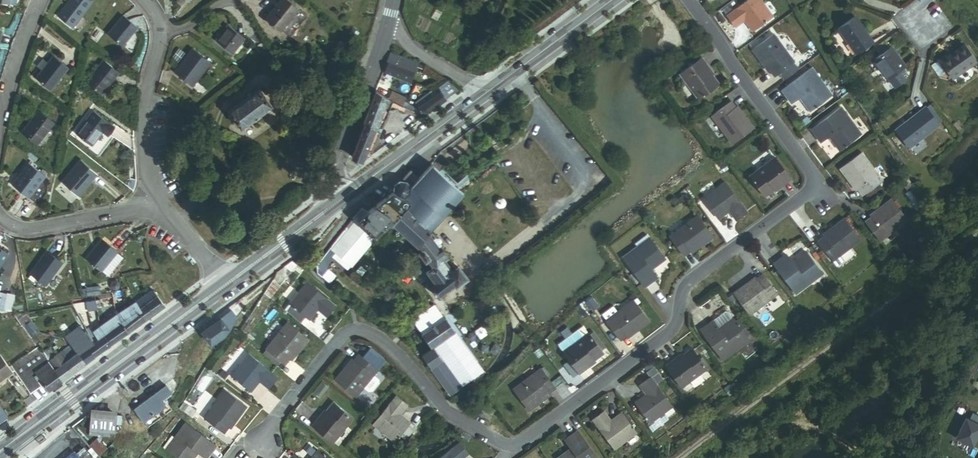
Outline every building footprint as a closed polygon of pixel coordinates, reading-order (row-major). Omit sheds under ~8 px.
[(72,26),(92,0),(69,0),(58,14),(72,26)] [(286,30),(304,11),(292,0),(288,0),(272,17),(286,30)] [(782,14),(771,0),(756,0),(736,15),(745,26),(753,20),(756,18),(764,28),(782,14)] [(844,24),(861,50),(879,38),(862,13),(844,24)] [(109,34),(124,46),(138,28),(124,17),(109,34)] [(761,30),(764,28),(756,18),(753,20),(761,30)] [(225,41),(241,53),(252,37),(236,26),(225,41)] [(784,77),(804,62),(783,34),(762,50),(770,62),(772,60),(780,70),(784,77)] [(892,40),(875,51),(879,57),(896,46),(892,40)] [(892,77),(911,65),(897,45),(896,46),(879,57),(892,77)] [(958,78),(977,64),(977,56),(970,45),(947,62),(958,78)] [(356,56),(361,58),(364,50),(358,49),(356,56)] [(174,74),(191,88),(210,66),(193,51),(174,74)] [(408,58),(396,54),(393,62),(395,63),(408,68),(410,61),(407,60),(408,58)] [(45,77),(60,89),(77,68),(61,56),(45,77)] [(688,74),(707,99),(728,84),(721,74),(716,69),(718,67),(710,57),(688,74)] [(424,64),(408,58),(407,60),(410,61),(423,66),(424,64)] [(346,68),(356,72),(360,63),(350,59),(346,68)] [(94,82),(109,94),(127,73),(111,60),(94,82)] [(778,71),(780,70),(772,60),(770,62),(778,71)] [(408,68),(395,63),(391,72),(418,81),(423,66),(410,61),(408,68)] [(819,111),(838,98),(829,85),(832,83),(822,68),(791,90),(801,103),(809,97),(819,111)] [(838,98),(841,95),(832,83),(829,85),(838,98)] [(425,114),(448,97),(440,87),(418,104),(425,114)] [(397,94),(390,91),(387,98),(391,100),(394,101),(397,94)] [(226,116),(239,133),(270,109),(257,92),(226,116)] [(372,150),(376,152),(393,112),(387,110),(391,100),(387,98),(379,94),(367,126),(368,127),(356,158),(368,162),(372,150)] [(411,101),(397,94),(394,101),(408,107),(411,101)] [(741,144),(763,127),(755,116),(753,117),(745,107),(741,101),(721,116),(741,144)] [(901,126),(913,144),(944,123),(932,105),(901,126)] [(753,117),(755,116),(747,106),(745,107),(753,117)] [(848,151),(867,137),(857,124),(861,121),(851,108),(821,130),(830,142),(838,136),(848,151)] [(30,133),(45,144),(62,123),(48,111),(30,133)] [(74,134),(89,146),(100,132),(102,130),(107,134),(112,127),(92,111),(74,134)] [(867,137),(870,135),(861,121),(857,124),(867,137)] [(787,183),(798,175),(781,153),(756,172),(771,192),(780,186),(785,181),(787,183)] [(871,195),(891,180),(870,153),(849,169),(857,180),(859,179),(867,189),(871,195)] [(12,184),(30,199),(47,177),(29,163),(12,184)] [(63,185),(79,200),(99,178),(82,163),(63,185)] [(418,249),(431,235),(465,199),(447,181),(430,165),(406,184),(404,182),(398,182),(392,186),(390,194),(369,211),(365,206),(349,219),(352,222),(375,243),(379,246),(395,228),(408,240),(418,249)] [(742,217),(754,208),(732,179),(710,196),(723,213),(733,205),(735,208),(742,217)] [(865,190),(867,189),(859,179),(857,180),(865,190)] [(872,218),(887,237),(914,217),(897,195),(886,203),(888,206),(877,214),(872,218)] [(876,211),(877,214),(888,206),(886,203),(876,211)] [(723,213),(725,215),(735,208),(733,205),(723,213)] [(494,216),(499,212),(495,207),(490,211),(494,216)] [(709,242),(719,234),(703,212),(675,233),(690,252),(696,248),(707,240),(709,242)] [(823,238),(838,258),(866,237),(849,215),(838,223),(840,226),(830,233),(823,238)] [(351,271),(375,243),(352,222),(327,251),(351,271)] [(828,231),(830,233),(840,226),(838,223),(828,231)] [(460,272),(457,274),(441,253),(440,254),(435,247),(438,244),(431,235),(418,249),(424,256),(421,258),(427,266),(429,264),(434,271),(428,277),(437,289),(433,292),(440,302),(456,290),(457,292),(468,283),(460,272)] [(643,245),(645,248),(658,238),(656,235),(643,245)] [(658,268),(672,256),(658,238),(645,248),(643,245),(629,255),(652,285),(664,276),(658,268)] [(114,276),(126,262),(119,257),(123,252),(109,240),(94,260),(114,276)] [(696,248),(698,251),(709,242),(707,240),(696,248)] [(14,256),(0,245),(0,274),(14,256)] [(816,281),(813,277),(826,268),(812,249),(798,259),(792,251),(779,261),(802,291),(816,281)] [(119,257),(126,262),(130,257),(123,252),(119,257)] [(31,275),(45,286),(62,264),(48,253),(31,275)] [(292,276),(300,267),(293,262),(284,269),(292,276)] [(813,277),(816,281),(828,271),(826,268),(813,277)] [(739,291),(755,312),(783,291),(769,272),(762,277),(752,284),(751,282),(739,291)] [(751,282),(752,284),(762,277),(761,275),(751,282)] [(271,299),(280,288),(272,282),(264,293),(271,299)] [(328,317),(337,306),(308,284),(291,305),(309,319),(317,309),(319,310),(328,317)] [(153,316),(164,308),(152,291),(141,299),(153,316)] [(8,294),(0,292),(0,310),(4,311),(8,294)] [(113,311),(120,309),(116,295),(94,300),(97,310),(112,307),(113,311)] [(143,323),(153,316),(141,299),(131,306),(143,323)] [(94,300),(83,303),(86,313),(97,310),(94,300)] [(646,330),(657,322),(640,300),(613,321),(628,340),(634,335),(644,328),(646,330)] [(134,329),(143,323),(131,306),(122,313),(134,329)] [(739,315),(734,309),(732,308),(719,317),(725,326),(739,315)] [(309,319),(311,321),(319,310),(317,309),(309,319)] [(17,311),(33,333),(41,328),(27,310),(17,311)] [(126,335),(134,329),(122,313),(114,318),(126,335)] [(208,333),(216,344),(232,328),(241,321),(235,313),(208,333)] [(743,347),(741,343),(753,334),(742,320),(739,315),(725,326),(719,317),(707,327),(729,357),(743,347)] [(760,333),(748,316),(742,320),(753,334),(755,337),(760,333)] [(469,379),(481,370),(441,317),(418,335),(431,352),(442,343),(469,379)] [(109,348),(126,335),(114,318),(97,331),(109,348)] [(302,351),(311,340),(290,324),(265,355),(279,367),(283,362),(287,365),(292,359),(300,349),(302,351)] [(89,336),(83,327),(64,340),(74,353),(83,366),(101,353),(94,343),(89,336)] [(634,335),(636,338),(646,330),(644,328),(634,335)] [(101,353),(109,348),(97,331),(92,334),(97,341),(94,343),(101,353)] [(603,359),(612,352),(597,332),(571,351),(587,373),(597,366),(596,364),(603,359)] [(741,343),(743,347),(756,338),(755,337),(753,334),(741,343)] [(16,365),(29,355),(16,338),(3,347),(16,365)] [(61,382),(83,366),(74,353),(69,357),(62,346),(44,359),(46,362),(61,382)] [(689,385),(714,366),(699,346),(690,353),(684,358),(683,356),(672,364),(689,385)] [(3,347),(0,349),(0,365),(6,372),(16,365),(3,347)] [(906,355),(920,360),(923,352),(909,347),(906,355)] [(292,359),(294,361),(302,351),(300,349),(292,359)] [(453,391),(459,387),(431,352),(424,356),(420,361),(448,395),(453,391)] [(271,390),(280,378),(251,356),(235,377),(252,391),(260,381),(262,383),(271,390)] [(340,381),(360,398),(382,372),(363,357),(358,363),(351,372),(348,370),(340,381)] [(348,370),(351,372),(358,363),(356,361),(348,370)] [(47,392),(61,382),(46,362),(33,372),(47,392)] [(557,392),(563,388),(548,368),(521,388),(537,410),(548,402),(547,400),(557,392)] [(644,404),(658,421),(679,405),(657,375),(646,384),(653,394),(655,396),(644,404)] [(252,391),(255,393),(262,383),(260,381),(252,391)] [(165,399),(175,391),(170,384),(159,393),(165,399)] [(16,413),(28,404),(17,389),(10,395),(7,391),(2,395),(16,413)] [(242,414),(244,416),(253,405),(231,389),(210,416),(230,431),(234,424),(242,414)] [(547,400),(548,402),(558,394),(557,392),(547,400)] [(147,421),(162,409),(159,405),(161,403),(163,405),(168,401),(165,399),(159,393),(138,409),(147,421)] [(643,402),(644,404),(655,396),(653,394),(643,402)] [(398,443),(412,426),(402,418),(404,415),(411,407),(400,398),(377,425),(398,443)] [(11,413),(2,400),(0,402),(0,422),(11,413)] [(316,426),(337,443),(358,418),(339,402),(331,412),(326,417),(325,416),(316,426)] [(114,430),(119,431),(121,414),(96,410),(93,432),(113,434),(114,430)] [(622,448),(645,432),(632,414),(621,422),(619,419),(612,410),(600,419),(622,448)] [(971,410),(968,418),(964,416),(954,436),(973,445),(977,435),(977,413),(971,410)] [(619,419),(621,422),(632,414),(630,412),(619,419)] [(234,424),(237,426),(244,416),(242,414),(234,424)] [(412,426),(414,424),(404,415),(402,418),(412,426)] [(87,437),(93,432),(83,418),(76,423),(87,437)] [(221,444),(191,422),(181,436),(184,438),(175,451),(184,457),(198,457),(203,451),(212,457),(221,444)] [(585,430),(572,440),(578,448),(565,457),(606,457),(585,430)] [(171,448),(175,451),(184,438),(181,436),(171,448)] [(102,455),(110,449),(101,438),(93,444),(102,455)] [(475,454),(466,443),(447,457),(469,457),(475,454)] [(76,446),(63,457),(80,457),(84,454),(76,446)]
